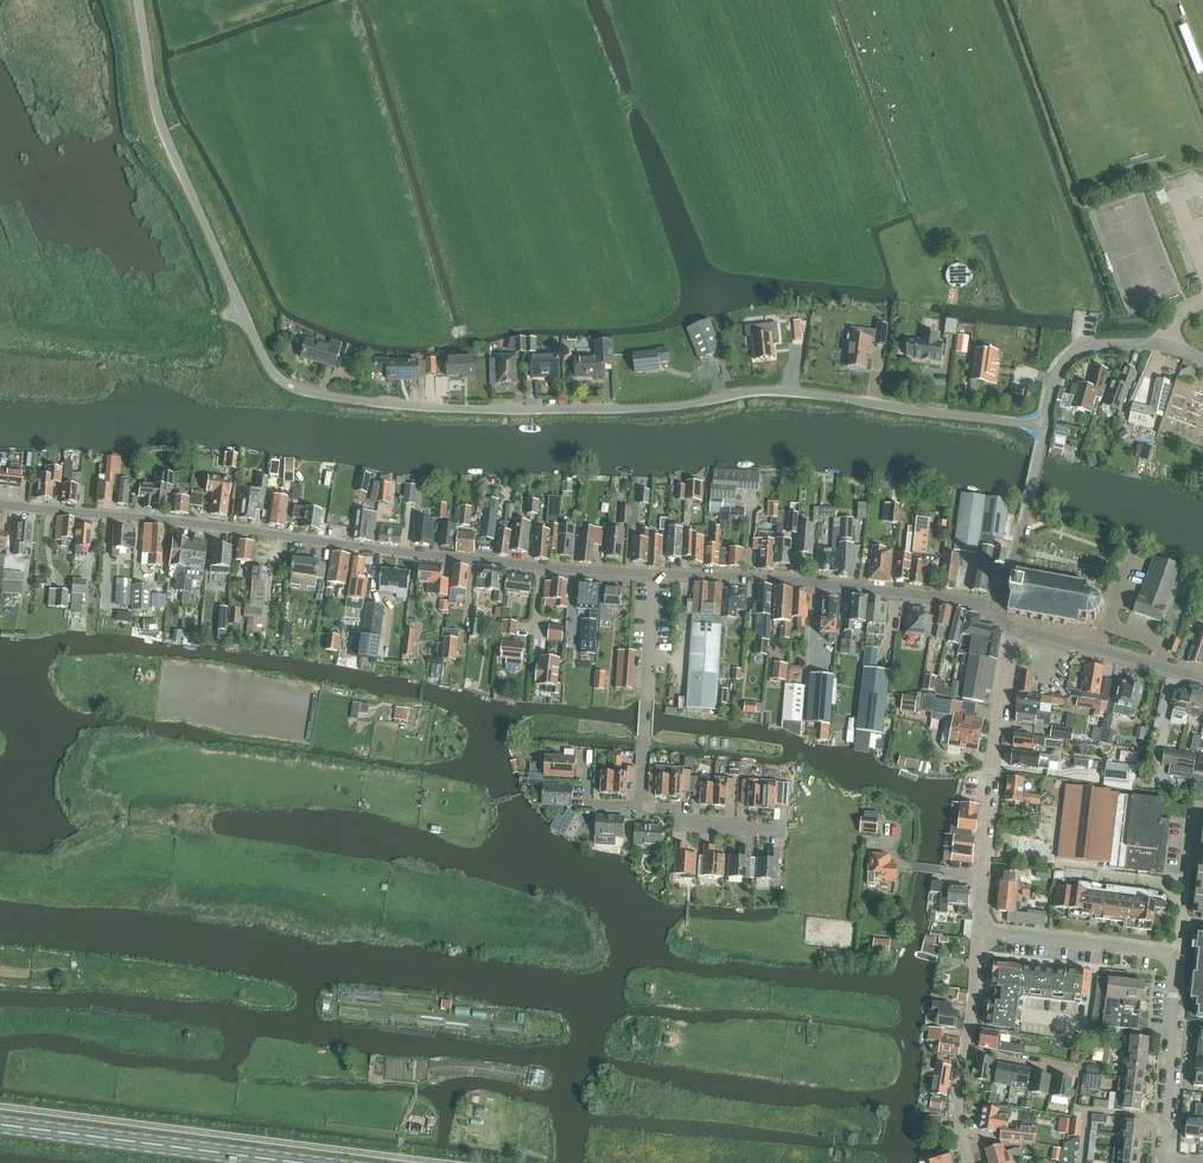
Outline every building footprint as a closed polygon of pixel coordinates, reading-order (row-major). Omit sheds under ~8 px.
[(1202,69),(1202,48),(1192,17),(1184,20),(1202,69)] [(959,321),(946,319),(944,335),(957,336),(959,321)] [(687,329),(699,360),(722,351),(710,320),(687,329)] [(801,320),(794,321),(795,340),(803,339),(801,320)] [(752,326),(745,327),(746,338),(752,337),(755,360),(774,358),(773,342),(779,342),(777,323),(752,326)] [(866,338),(848,335),(847,345),(850,348),(847,367),(867,370),(868,359),(867,358),(868,350),(871,348),(871,342),(875,343),(875,345),(885,346),(888,325),(878,323),(877,332),(867,331),(866,338)] [(939,334),(924,332),(923,340),(917,340),(917,342),(908,340),(906,356),(915,357),(915,359),(922,360),(922,361),(934,362),(934,361),(941,362),(944,343),(938,342),(939,334)] [(969,337),(959,336),(956,352),(962,353),(963,350),(967,351),(969,337)] [(516,339),(517,353),(526,353),(526,339),(516,339)] [(536,339),(527,339),(527,353),(532,353),(537,353),(536,339)] [(302,358),(335,369),(340,353),(349,356),(353,347),(332,340),(329,347),(307,340),(302,358)] [(614,372),(613,340),(594,341),(594,356),(575,357),(576,378),(587,378),(587,375),(605,375),(605,372),(614,372)] [(659,368),(659,363),(669,362),(668,348),(656,349),(657,351),(634,354),(636,373),(645,372),(645,370),(659,368)] [(975,350),(970,380),(990,383),(991,376),(995,376),(998,352),(981,350),(981,351),(975,350)] [(498,356),(498,384),(517,383),(517,355),(498,356)] [(559,355),(532,355),(532,378),(541,378),(541,376),(560,375),(559,355)] [(388,380),(419,380),(419,356),(411,356),(411,360),(389,360),(389,359),(375,360),(376,372),(388,372),(388,380)] [(476,379),(475,358),(448,359),(448,377),(468,376),(468,379),(476,379)] [(427,359),(428,374),(436,374),(436,359),(427,359)] [(1072,407),(1091,413),(1090,415),(1095,416),(1099,402),(1100,403),(1109,375),(1107,374),(1107,371),(1095,367),(1089,387),(1079,384),(1078,385),(1073,384),(1070,395),(1059,392),(1055,405),(1056,405),(1060,407),(1071,409),(1072,407)] [(1104,406),(1120,412),(1135,372),(1126,369),(1120,384),(1113,382),(1104,406)] [(1133,405),(1129,423),(1153,428),(1156,415),(1161,416),(1166,397),(1169,398),(1171,391),(1167,390),(1169,383),(1157,380),(1151,409),(1133,405)] [(1052,444),(1051,448),(1053,448),(1054,445),(1055,437),(1056,437),(1058,426),(1056,426),(1057,425),(1060,409),(1060,407),(1056,405),(1055,408),(1055,410),(1054,415),(1055,422),(1054,430),(1053,437),(1052,444)] [(1054,448),(1065,450),(1069,432),(1059,429),(1054,448)] [(1140,458),(1149,460),(1152,446),(1143,445),(1140,458)] [(223,468),(235,469),(237,455),(225,453),(223,468)] [(105,485),(98,484),(97,502),(111,503),(113,475),(119,476),(121,458),(107,457),(105,485)] [(61,503),(76,504),(77,485),(71,485),(72,480),(71,480),(73,462),(65,461),(61,503)] [(22,489),(24,473),(20,472),(21,465),(11,464),(10,471),(0,470),(0,486),(22,489)] [(336,481),(338,468),(330,466),(327,479),(336,481)] [(36,499),(52,500),(53,483),(61,484),(62,469),(46,467),(45,476),(38,475),(36,499)] [(711,499),(723,500),(736,500),(736,487),(759,488),(760,472),(740,471),(714,469),(713,484),(712,484),(711,499)] [(356,490),(366,493),(371,475),(361,472),(356,490)] [(144,508),(151,509),(151,506),(165,507),(167,486),(172,487),(173,477),(164,476),(163,485),(152,484),(152,485),(139,484),(138,495),(145,496),(144,508)] [(211,515),(225,517),(228,495),(229,495),(231,480),(208,476),(206,492),(213,493),(211,515)] [(238,519),(253,521),(254,510),(262,511),(267,477),(257,476),(256,488),(242,486),(240,486),(237,507),(240,507),(238,519)] [(381,476),(380,483),(390,484),(391,476),(381,476)] [(116,504),(127,505),(130,479),(118,478),(116,504)] [(686,501),(701,502),(702,482),(687,481),(686,501)] [(378,503),(379,503),(380,483),(380,484),(372,482),(368,500),(378,503)] [(571,483),(564,482),(563,492),(570,493),(571,483)] [(390,484),(380,483),(379,503),(389,504),(391,484),(390,484)] [(404,504),(416,505),(418,486),(406,485),(404,504)] [(639,504),(649,505),(650,491),(640,490),(639,504)] [(190,498),(186,497),(187,493),(177,493),(177,496),(172,496),(170,513),(188,514),(190,498)] [(954,550),(979,554),(987,497),(962,493),(954,550)] [(575,502),(576,495),(568,494),(567,502),(575,502)] [(283,528),(287,498),(271,495),(270,505),(267,525),(283,528)] [(869,513),(870,497),(861,496),(861,512),(869,513)] [(535,559),(549,561),(550,550),(557,551),(562,500),(558,500),(556,497),(553,499),(549,499),(547,522),(550,525),(551,525),(551,531),(537,530),(535,559)] [(986,593),(991,571),(990,565),(994,549),(993,549),(994,547),(995,539),(999,539),(1003,540),(1009,500),(987,497),(980,547),(981,547),(979,554),(972,591),(986,593)] [(482,538),(494,540),(499,500),(487,498),(482,538)] [(723,500),(711,499),(711,505),(710,512),(721,513),(721,506),(723,506),(723,500)] [(527,514),(538,515),(539,501),(528,500),(527,514)] [(735,509),(736,500),(723,500),(723,506),(721,506),(721,513),(720,523),(730,524),(730,517),(745,518),(746,509),(735,509)] [(825,501),(825,510),(836,510),(836,501),(825,501)] [(436,519),(446,520),(447,504),(437,503),(436,519)] [(498,556),(509,557),(512,532),(508,531),(509,523),(514,524),(515,505),(507,504),(505,523),(500,522),(496,554),(498,556)] [(889,523),(898,524),(900,505),(891,504),(889,523)] [(302,528),(318,531),(321,511),(293,506),(292,518),(303,520),(302,528)] [(460,525),(470,526),(472,507),(461,506),(460,525)] [(769,518),(778,518),(779,506),(770,506),(769,518)] [(621,526),(628,527),(630,510),(623,510),(621,526)] [(355,540),(374,542),(377,514),(371,513),(360,511),(357,520),(355,540)] [(776,541),(775,564),(790,565),(792,541),(780,540),(780,536),(783,536),(785,511),(779,511),(778,526),(777,540),(776,540),(776,541)] [(789,533),(797,534),(798,514),(790,513),(789,533)] [(942,513),(941,527),(951,528),(951,513),(942,513)] [(72,537),(74,518),(57,516),(55,541),(73,542),(74,537),(72,537)] [(414,544),(432,545),(435,520),(416,518),(414,544)] [(840,539),(853,540),(854,519),(834,518),(833,532),(840,533),(840,539)] [(927,557),(931,519),(917,518),(916,527),(910,581),(909,584),(923,586),(924,572),(938,574),(940,559),(927,557)] [(667,531),(668,519),(661,519),(660,531),(667,531)] [(511,551),(527,553),(531,523),(515,520),(511,551)] [(440,546),(455,548),(457,525),(442,523),(440,546)] [(797,553),(813,554),(815,524),(799,523),(797,553)] [(13,556),(22,557),(23,545),(31,546),(32,525),(17,524),(15,544),(14,544),(13,556)] [(74,556),(81,557),(82,547),(89,548),(91,526),(76,525),(74,547),(75,547),(74,556)] [(141,565),(161,566),(163,526),(144,525),(141,565)] [(379,544),(401,546),(403,527),(381,525),(379,544)] [(560,526),(557,556),(572,558),(575,527),(560,526)] [(720,549),(721,527),(714,526),(714,535),(713,535),(712,545),(706,545),(705,567),(718,567),(719,549),(720,549)] [(908,534),(906,555),(898,554),(895,580),(910,581),(916,527),(906,526),(905,533),(908,534)] [(577,563),(593,564),(594,545),(601,546),(603,529),(581,527),(577,563)] [(128,529),(114,528),(113,549),(112,549),(111,557),(119,557),(119,549),(127,550),(127,549),(134,549),(135,536),(128,535),(128,529)] [(667,559),(681,560),(683,529),(670,528),(670,537),(669,537),(667,559)] [(683,552),(682,558),(690,558),(690,564),(703,565),(704,538),(705,529),(697,529),(697,533),(691,533),(684,533),(683,552)] [(633,562),(647,563),(649,530),(642,530),(641,539),(633,539),(632,554),(634,554),(633,562)] [(457,552),(474,554),(476,534),(459,532),(457,552)] [(607,557),(622,558),(624,534),(609,532),(607,557)] [(817,571),(837,572),(839,539),(840,539),(840,533),(833,532),(832,549),(818,548),(817,571)] [(648,567),(661,568),(663,537),(657,537),(657,533),(650,533),(648,567)] [(179,576),(177,576),(174,592),(183,593),(189,540),(173,538),(169,568),(180,569),(179,576)] [(760,570),(774,571),(774,564),(775,564),(776,541),(754,539),(753,550),(761,550),(760,570)] [(940,588),(955,590),(959,555),(951,554),(952,540),(946,539),(945,553),(940,588)] [(183,593),(191,594),(193,578),(198,579),(199,571),(202,572),(206,542),(189,540),(183,593)] [(235,561),(253,563),(255,544),(237,542),(235,561)] [(839,577),(852,579),(854,545),(840,544),(839,577)] [(210,573),(229,574),(231,546),(212,545),(210,573)] [(869,580),(890,582),(893,549),(873,547),(869,580)] [(1008,549),(997,547),(994,563),(1004,566),(1008,549)] [(718,567),(742,568),(743,549),(728,549),(720,549),(719,549),(718,567)] [(327,588),(333,589),(334,584),(337,584),(342,554),(333,553),(327,588)] [(340,590),(346,591),(351,556),(342,554),(337,584),(341,585),(340,590)] [(301,583),(311,585),(312,577),(324,579),(324,578),(326,564),(326,563),(311,561),(311,558),(305,558),(305,560),(295,559),(293,566),(292,573),(293,573),(292,574),(302,576),(301,583)] [(1165,561),(1155,558),(1140,598),(1134,614),(1149,619),(1152,620),(1160,623),(1166,607),(1165,607),(1179,568),(1180,566),(1171,563),(1165,561)] [(368,580),(363,579),(366,563),(366,561),(364,560),(354,559),(346,608),(363,610),(368,580)] [(160,574),(169,576),(170,568),(161,567),(160,574)] [(428,595),(448,597),(449,580),(442,580),(443,568),(420,567),(419,583),(429,584),(428,595)] [(454,569),(450,602),(449,604),(457,605),(458,596),(466,597),(467,587),(469,571),(469,568),(467,568),(455,567),(455,569),(454,569)] [(494,603),(502,604),(507,569),(482,567),(480,568),(477,589),(496,591),(494,603)] [(252,582),(251,591),(249,605),(245,605),(244,617),(248,618),(246,633),(261,635),(262,619),(261,619),(264,590),(264,583),(266,583),(267,569),(252,568),(251,582),(252,582)] [(52,569),(39,569),(39,577),(51,578),(52,569)] [(397,599),(407,600),(408,590),(410,574),(410,573),(382,569),(382,570),(380,587),(398,589),(397,596),(397,599)] [(1016,570),(1013,585),(1012,585),(1009,597),(1011,597),(1008,612),(1020,614),(1019,617),(1021,617),(1021,615),(1031,616),(1030,618),(1032,619),(1033,617),(1042,618),(1041,620),(1043,621),(1044,619),(1053,620),(1053,623),(1055,623),(1055,621),(1064,622),(1064,625),(1066,625),(1066,623),(1078,625),(1080,617),(1086,618),(1086,620),(1088,620),(1087,618),(1094,617),(1094,619),(1096,618),(1095,617),(1100,612),(1102,613),(1103,612),(1101,610),(1102,605),(1104,604),(1104,602),(1102,603),(1099,597),(1101,595),(1099,594),(1098,595),(1093,593),(1094,591),(1092,590),(1091,592),(1086,591),(1087,583),(1076,581),(1076,579),(1074,579),(1074,581),(1064,579),(1065,577),(1063,577),(1063,579),(1053,577),(1054,575),(1052,574),(1051,577),(1042,575),(1042,573),(1040,573),(1040,574),(1030,573),(1031,571),(1029,571),(1029,572),(1016,570)] [(17,594),(21,594),(23,582),(24,573),(4,571),(3,581),(2,593),(4,593),(17,594)] [(506,594),(520,595),(521,593),(530,595),(533,579),(508,575),(506,594)] [(70,610),(82,611),(83,595),(85,595),(86,580),(72,579),(71,594),(70,610)] [(115,605),(131,606),(132,580),(117,579),(115,605)] [(557,607),(567,608),(568,597),(566,597),(568,581),(553,580),(552,582),(546,582),(545,599),(557,600),(557,607)] [(578,584),(576,609),(591,610),(591,620),(598,620),(598,621),(599,621),(602,585),(602,584),(601,584),(593,584),(593,583),(587,582),(587,583),(579,583),(578,583),(578,584)] [(689,713),(715,715),(718,676),(719,676),(722,625),(723,585),(695,583),(694,601),(688,601),(687,614),(693,615),(689,674),(692,674),(689,713)] [(132,611),(149,611),(150,585),(132,585),(132,611)] [(761,640),(756,640),(755,655),(768,656),(769,641),(770,641),(771,616),(772,587),(759,586),(758,602),(750,602),(749,615),(763,616),(761,640)] [(792,605),(793,589),(775,587),(775,604),(792,605)] [(49,589),(48,607),(66,609),(68,591),(49,589)] [(600,627),(611,628),(612,607),(621,608),(622,590),(606,589),(605,605),(602,604),(600,627)] [(723,618),(737,619),(738,611),(746,611),(747,590),(724,590),(723,618)] [(166,595),(151,594),(151,607),(165,608),(166,595)] [(798,628),(805,628),(806,619),(808,619),(808,610),(806,610),(807,594),(794,594),(792,618),(798,618),(798,628)] [(843,651),(851,652),(853,631),(854,623),(866,624),(868,598),(853,597),(851,622),(847,621),(845,631),(843,651)] [(503,608),(512,609),(513,600),(505,599),(503,608)] [(821,620),(821,635),(829,636),(829,643),(836,643),(836,636),(838,599),(823,599),(822,620),(821,620)] [(878,604),(879,600),(871,599),(867,635),(884,636),(888,605),(878,604)] [(446,611),(449,612),(449,604),(450,602),(447,602),(440,601),(439,611),(446,611)] [(378,660),(380,638),(385,606),(367,604),(363,636),(360,657),(378,660)] [(775,604),(774,621),(784,622),(784,627),(782,627),(781,627),(780,639),(789,639),(790,623),(791,623),(792,605),(775,604)] [(227,607),(220,607),(218,630),(225,631),(227,607)] [(924,616),(925,608),(919,607),(919,609),(909,608),(906,636),(921,638),(922,637),(930,637),(932,617),(924,616)] [(936,639),(945,641),(952,609),(941,607),(937,626),(939,626),(936,639)] [(228,624),(239,625),(240,609),(229,608),(228,624)] [(470,637),(473,637),(480,638),(483,611),(476,610),(474,610),(470,637)] [(951,634),(949,642),(959,645),(966,612),(956,610),(950,634),(951,634)] [(160,611),(148,612),(148,624),(160,623),(160,611)] [(962,699),(984,703),(986,691),(990,692),(992,690),(1002,633),(998,629),(979,625),(980,617),(978,617),(977,615),(971,614),(969,615),(967,614),(962,636),(958,654),(964,656),(963,665),(968,666),(962,699)] [(582,637),(597,638),(598,621),(598,620),(591,620),(583,620),(582,637)] [(502,628),(516,629),(517,622),(503,621),(502,628)] [(407,647),(420,648),(421,622),(408,622),(407,647)] [(550,633),(563,634),(564,627),(550,625),(550,633)] [(1202,666),(1202,628),(1198,626),(1187,662),(1202,666)] [(502,635),(516,636),(516,629),(502,628),(502,635)] [(550,633),(549,640),(563,641),(563,634),(550,633)] [(327,650),(338,652),(341,636),(329,635),(327,650)] [(457,660),(458,639),(446,638),(444,659),(457,660)] [(1168,651),(1176,654),(1180,642),(1173,639),(1168,651)] [(507,664),(522,666),(523,661),(524,661),(525,644),(503,642),(501,659),(507,660),(507,664)] [(874,668),(876,668),(878,649),(866,648),(864,664),(874,666),(874,668)] [(833,664),(836,650),(830,649),(827,663),(833,664)] [(619,658),(635,659),(635,652),(620,651),(619,658)] [(1062,655),(1068,662),(1072,658),(1066,651),(1062,655)] [(546,693),(559,695),(560,684),(558,684),(560,659),(541,657),(540,665),(538,665),(536,685),(547,686),(546,693)] [(619,666),(634,667),(635,659),(619,658),(619,666)] [(780,680),(785,681),(787,664),(775,662),(773,679),(780,680)] [(1082,690),(1079,690),(1080,688),(1073,687),(1071,697),(1081,698),(1108,702),(1112,681),(1105,680),(1103,695),(1100,695),(1104,668),(1086,665),(1082,690)] [(618,673),(634,674),(634,667),(619,666),(618,673)] [(854,752),(881,756),(884,735),(890,736),(892,719),(884,718),(890,672),(864,668),(857,731),(854,752)] [(733,680),(740,681),(741,669),(733,669),(733,680)] [(595,690),(604,691),(606,673),(596,672),(595,690)] [(618,681),(633,682),(634,674),(618,673),(618,681)] [(1019,692),(1030,694),(1033,675),(1022,673),(1019,692)] [(819,733),(829,734),(830,725),(831,725),(834,677),(811,675),(810,687),(809,687),(807,721),(807,723),(819,724),(819,733)] [(937,677),(926,675),(923,690),(935,692),(937,677)] [(617,688),(633,689),(633,682),(618,681),(617,688)] [(946,682),(938,681),(935,695),(949,697),(950,690),(944,689),(946,682)] [(952,689),(959,690),(960,682),(953,681),(952,689)] [(1133,719),(1141,685),(1129,682),(1129,684),(1121,682),(1113,714),(1106,713),(1102,728),(1103,728),(1101,737),(1113,740),(1115,731),(1111,729),(1114,715),(1133,719)] [(1191,700),(1189,710),(1202,713),(1202,688),(1190,684),(1189,687),(1190,687),(1188,693),(1191,700)] [(783,715),(782,729),(801,737),(802,721),(807,721),(809,687),(785,685),(783,715)] [(1174,690),(1170,704),(1175,706),(1171,722),(1185,726),(1189,710),(1191,700),(1188,693),(1190,687),(1189,687),(1185,685),(1183,692),(1178,690),(1178,691),(1174,690)] [(716,707),(727,708),(727,697),(728,688),(717,687),(716,707)] [(1065,703),(1065,700),(1018,694),(1016,709),(1018,709),(1037,711),(1037,712),(1040,712),(1041,704),(1052,705),(1065,707),(1065,703)] [(901,711),(915,713),(917,697),(903,695),(901,711)] [(942,742),(942,744),(948,752),(960,754),(961,747),(977,750),(983,721),(959,717),(962,704),(931,699),(929,713),(946,716),(942,742)] [(1076,707),(1093,709),(1094,701),(1077,699),(1076,707)] [(683,709),(684,702),(670,700),(669,707),(683,709)] [(399,701),(398,713),(409,714),(410,701),(399,701)] [(1094,716),(1103,717),(1106,703),(1096,701),(1094,716)] [(745,713),(757,713),(757,703),(746,702),(745,713)] [(1017,723),(1043,727),(1044,719),(1037,718),(1037,712),(1037,711),(1018,709),(1017,723)] [(1190,734),(1199,736),(1201,728),(1192,725),(1190,734)] [(1051,733),(1073,736),(1074,730),(1052,727),(1051,733)] [(1050,738),(1072,742),(1073,736),(1051,733),(1050,738)] [(1013,747),(1032,750),(1033,745),(1044,746),(1044,748),(1061,749),(1062,742),(1046,740),(1046,738),(1034,737),(1015,734),(1013,747)] [(1123,756),(1140,757),(1141,746),(1124,745),(1123,756)] [(1168,775),(1191,780),(1192,780),(1194,771),(1194,770),(1177,767),(1180,754),(1180,752),(1165,749),(1162,765),(1170,766),(1168,775)] [(903,750),(901,761),(920,765),(922,754),(903,750)] [(1012,752),(1011,766),(1049,770),(1058,771),(1059,763),(1059,758),(1059,757),(1012,752)] [(1177,767),(1194,770),(1197,755),(1180,752),(1180,754),(1177,767)] [(544,776),(574,778),(575,757),(546,755),(544,776)] [(923,755),(921,768),(932,769),(934,756),(923,755)] [(1106,763),(1104,779),(1128,782),(1130,766),(1106,763)] [(656,797),(669,797),(671,767),(657,766),(657,769),(650,769),(649,786),(657,786),(656,797)] [(614,794),(627,795),(628,783),(635,783),(636,768),(628,767),(628,774),(615,773),(614,794)] [(669,797),(682,798),(683,788),(690,788),(691,771),(684,771),(685,768),(671,767),(669,797)] [(601,793),(614,794),(615,773),(602,772),(601,793)] [(700,805),(713,806),(715,785),(716,779),(703,774),(701,778),(695,777),(694,792),(701,793),(700,805)] [(1006,801),(1040,805),(1041,796),(1023,794),(1025,779),(1008,778),(1006,801)] [(713,806),(727,807),(727,795),(734,795),(735,780),(727,779),(727,786),(715,785),(713,806)] [(748,808),(762,809),(763,780),(746,779),(746,781),(743,781),(742,796),(749,796),(748,808)] [(763,813),(773,813),(773,810),(775,810),(775,797),(783,798),(783,791),(789,792),(789,783),(777,783),(777,781),(763,780),(762,809),(763,809),(763,813)] [(1111,865),(1110,869),(1125,870),(1132,811),(1131,811),(1132,797),(1118,795),(1119,791),(1111,790),(1111,787),(1072,783),(1070,802),(1066,802),(1065,809),(1069,809),(1066,838),(1062,838),(1061,844),(1065,845),(1063,860),(1111,865)] [(543,805),(572,807),(574,787),(544,785),(543,805)] [(1132,811),(1125,870),(1164,875),(1170,820),(1162,819),(1164,800),(1132,797),(1131,811),(1132,811)] [(951,832),(972,835),(972,832),(976,832),(979,806),(961,804),(960,814),(958,829),(951,828),(951,832)] [(558,828),(567,833),(577,815),(568,810),(558,828)] [(596,836),(624,838),(625,818),(597,816),(596,836)] [(860,834),(877,835),(878,820),(861,818),(860,834)] [(634,846),(662,847),(664,827),(636,825),(634,846)] [(952,861),(970,863),(972,863),(975,838),(971,838),(972,835),(951,832),(950,835),(954,835),(952,861)] [(697,855),(692,854),(692,853),(686,853),(686,845),(677,844),(675,874),(685,875),(684,879),(695,880),(697,855)] [(703,876),(724,877),(725,856),(721,856),(721,855),(714,854),(715,847),(705,846),(703,876)] [(729,878),(749,879),(751,849),(741,848),(741,856),(734,856),(734,857),(730,857),(729,878)] [(757,879),(778,881),(779,851),(770,850),(769,858),(763,857),(763,859),(758,858),(757,879)] [(870,886),(876,886),(878,884),(878,879),(885,879),(885,882),(895,883),(896,880),(897,865),(891,864),(891,858),(869,856),(867,880),(869,880),(869,883),(870,886)] [(1196,884),(1201,884),(1200,891),(1196,891),(1194,906),(1198,907),(1197,915),(1201,915),(1201,919),(1202,919),(1202,862),(1202,868),(1198,868),(1196,884)] [(1037,870),(1036,878),(1051,879),(1052,872),(1037,870)] [(1064,881),(1064,879),(1065,872),(1055,871),(1054,878),(1054,879),(1064,881)] [(1002,873),(1000,892),(1018,894),(1018,891),(1022,891),(1031,892),(1031,886),(1018,885),(1020,874),(1002,873)] [(1123,898),(1090,894),(1086,893),(1087,890),(1061,887),(1062,881),(1054,880),(1053,887),(1057,887),(1054,908),(1083,911),(1082,915),(1087,915),(1110,918),(1110,921),(1120,922),(1124,923),(1124,928),(1152,931),(1153,923),(1154,923),(1155,915),(1161,910),(1165,910),(1166,904),(1142,901),(1142,900),(1123,898)] [(933,889),(943,890),(943,883),(934,882),(933,889)] [(1106,891),(1150,897),(1151,892),(1107,886),(1106,891)] [(940,913),(947,914),(948,905),(968,907),(970,888),(949,887),(948,894),(941,894),(940,913)] [(1000,892),(998,911),(1008,912),(1009,912),(1020,913),(1021,903),(1017,903),(1018,894),(1000,892)] [(879,930),(883,909),(869,906),(866,927),(879,930)] [(1007,922),(1045,926),(1046,913),(1028,910),(1028,914),(1020,913),(1009,912),(1008,912),(1007,922)] [(1198,934),(1197,943),(1199,944),(1193,990),(1191,990),(1190,999),(1198,1000),(1196,1017),(1202,1018),(1202,935),(1198,934)] [(873,953),(890,954),(891,941),(874,939),(873,953)] [(825,959),(839,960),(840,950),(825,950),(825,959)] [(988,1016),(987,1025),(1014,1029),(1015,1027),(1016,1018),(1017,1011),(1019,1000),(1017,1000),(1016,1000),(1016,999),(1017,995),(1019,996),(1020,991),(1026,991),(1072,997),(1072,996),(1079,997),(1087,998),(1088,998),(1090,974),(1078,973),(1067,971),(1066,971),(1066,973),(1040,970),(1039,970),(1022,969),(1022,968),(1023,966),(1022,966),(1022,967),(1019,967),(995,964),(995,963),(994,963),(993,977),(994,977),(993,978),(992,988),(991,988),(991,989),(992,989),(993,989),(993,993),(996,993),(1000,993),(1000,994),(999,997),(998,997),(992,996),(992,999),(992,1002),(991,1002),(990,1002),(990,1001),(989,1001),(987,1015),(988,1015),(988,1016)] [(1090,1034),(1088,1045),(1095,1046),(1096,1036),(1097,1026),(1099,1015),(1100,1003),(1101,991),(1103,979),(1103,978),(1098,977),(1096,988),(1095,999),(1093,1013),(1091,1024),(1090,1034)] [(1103,1026),(1138,1031),(1141,1004),(1143,1004),(1144,988),(1145,984),(1110,980),(1108,998),(1106,998),(1103,1026)] [(952,1000),(967,1002),(969,991),(948,988),(947,996),(952,997),(952,1000)] [(1072,997),(1071,1004),(1078,1005),(1079,997),(1072,996),(1072,997)] [(937,1026),(956,1029),(958,1013),(950,1012),(951,1004),(933,1002),(931,1017),(938,1018),(937,1026)] [(939,1052),(959,1055),(961,1039),(943,1037),(944,1029),(929,1028),(927,1041),(940,1043),(939,1052)] [(979,1047),(1024,1055),(1026,1047),(998,1042),(1000,1033),(983,1030),(979,1047)] [(1108,1034),(1105,1048),(1111,1050),(1114,1035),(1108,1034)] [(1129,1052),(1148,1054),(1149,1039),(1131,1037),(1125,1037),(1124,1044),(1130,1045),(1129,1052)] [(1105,1048),(1102,1062),(1108,1064),(1111,1050),(1105,1048)] [(1127,1066),(1146,1068),(1148,1054),(1129,1052),(1123,1051),(1123,1054),(1122,1058),(1128,1058),(1127,1066)] [(952,1062),(943,1061),(944,1056),(939,1055),(938,1060),(937,1064),(936,1064),(935,1071),(933,1070),(932,1077),(934,1078),(931,1095),(932,1095),(932,1098),(930,1109),(941,1110),(943,1100),(942,1100),(943,1096),(946,1097),(951,1067),(952,1062)] [(973,1080),(990,1083),(994,1059),(977,1057),(976,1067),(975,1067),(973,1080)] [(1099,1077),(1105,1078),(1108,1064),(1102,1062),(1102,1065),(1087,1064),(1086,1075),(1099,1075),(1099,1077)] [(994,1084),(1011,1086),(1014,1067),(998,1064),(994,1084)] [(1144,1082),(1146,1068),(1127,1066),(1125,1080),(1144,1082)] [(1011,1086),(1027,1089),(1031,1070),(1014,1067),(1011,1086)] [(1202,1088),(1202,1073),(1196,1072),(1194,1087),(1202,1088)] [(1031,1092),(1048,1096),(1051,1076),(1035,1073),(1031,1092)] [(1083,1086),(1093,1088),(1095,1076),(1084,1075),(1083,1086)] [(1052,1096),(1068,1099),(1069,1097),(1074,1098),(1075,1091),(1070,1090),(1072,1079),(1056,1077),(1052,1096)] [(1119,1079),(1117,1093),(1142,1096),(1146,1096),(1147,1089),(1143,1088),(1144,1082),(1125,1080),(1119,1079)] [(985,1092),(995,1094),(996,1087),(986,1086),(985,1092)] [(1123,1109),(1141,1111),(1142,1096),(1117,1093),(1116,1093),(1114,1110),(1123,1111),(1123,1109)] [(490,1114),(493,1101),(488,1100),(485,1113),(490,1114)] [(1094,1108),(1109,1110),(1109,1102),(1095,1100),(1094,1108)] [(1200,1139),(1202,1120),(1202,1115),(1202,1105),(1198,1105),(1196,1120),(1187,1119),(1185,1137),(1200,1139)] [(996,1133),(996,1132),(1001,1132),(1000,1140),(1036,1143),(1037,1128),(1017,1126),(1016,1131),(1008,1131),(1010,1117),(998,1115),(999,1109),(984,1107),(980,1130),(996,1133)] [(1092,1122),(1107,1124),(1108,1117),(1093,1115),(1092,1122)] [(926,1127),(941,1129),(941,1119),(927,1117),(926,1127)] [(1070,1136),(1080,1137),(1082,1121),(1072,1120),(1070,1136)] [(1124,1136),(1142,1138),(1144,1123),(1126,1121),(1124,1136)] [(1123,1150),(1141,1152),(1142,1138),(1124,1136),(1118,1135),(1117,1142),(1123,1143),(1123,1150)] [(1065,1144),(1060,1159),(1074,1154),(1074,1153),(1079,1152),(1080,1138),(1065,1144)] [(1006,1152),(1004,1145),(986,1150),(989,1162),(991,1162),(1019,1155),(1017,1149),(1011,1150),(1011,1151),(1006,1152)] [(947,1150),(928,1156),(930,1162),(952,1162),(947,1150)] [(1141,1152),(1123,1150),(1121,1162),(1139,1162),(1141,1152)] [(1074,1161),(1077,1160),(1074,1154),(1060,1159),(1059,1162),(1069,1162),(1074,1161)]
